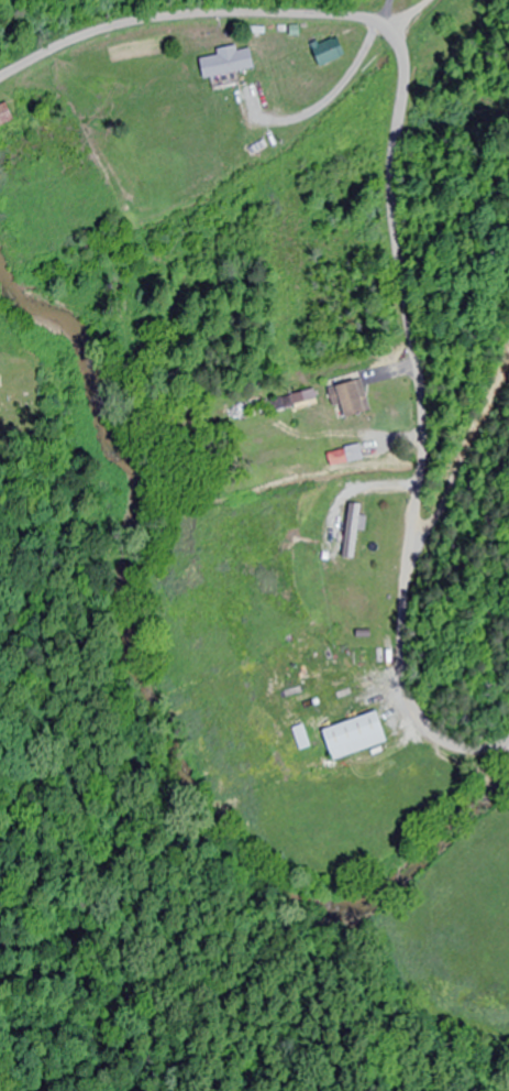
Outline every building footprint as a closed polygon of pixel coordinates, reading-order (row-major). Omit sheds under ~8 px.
[(350,58),(342,37),(316,47),(324,68),(350,58)] [(206,79),(257,70),(254,50),(240,52),(239,47),(220,51),(221,57),(202,60),(206,79)] [(21,122),(13,103),(0,109),(0,132),(21,122)] [(364,380),(331,388),(336,408),(346,406),(349,419),(372,413),(364,380)] [(274,400),(275,409),(294,407),(293,398),(274,400)] [(347,558),(360,558),(362,504),(349,504),(347,558)] [(336,761),(393,743),(384,712),(327,730),(336,761)] [(315,746),(307,726),(297,730),(306,750),(315,746)]
